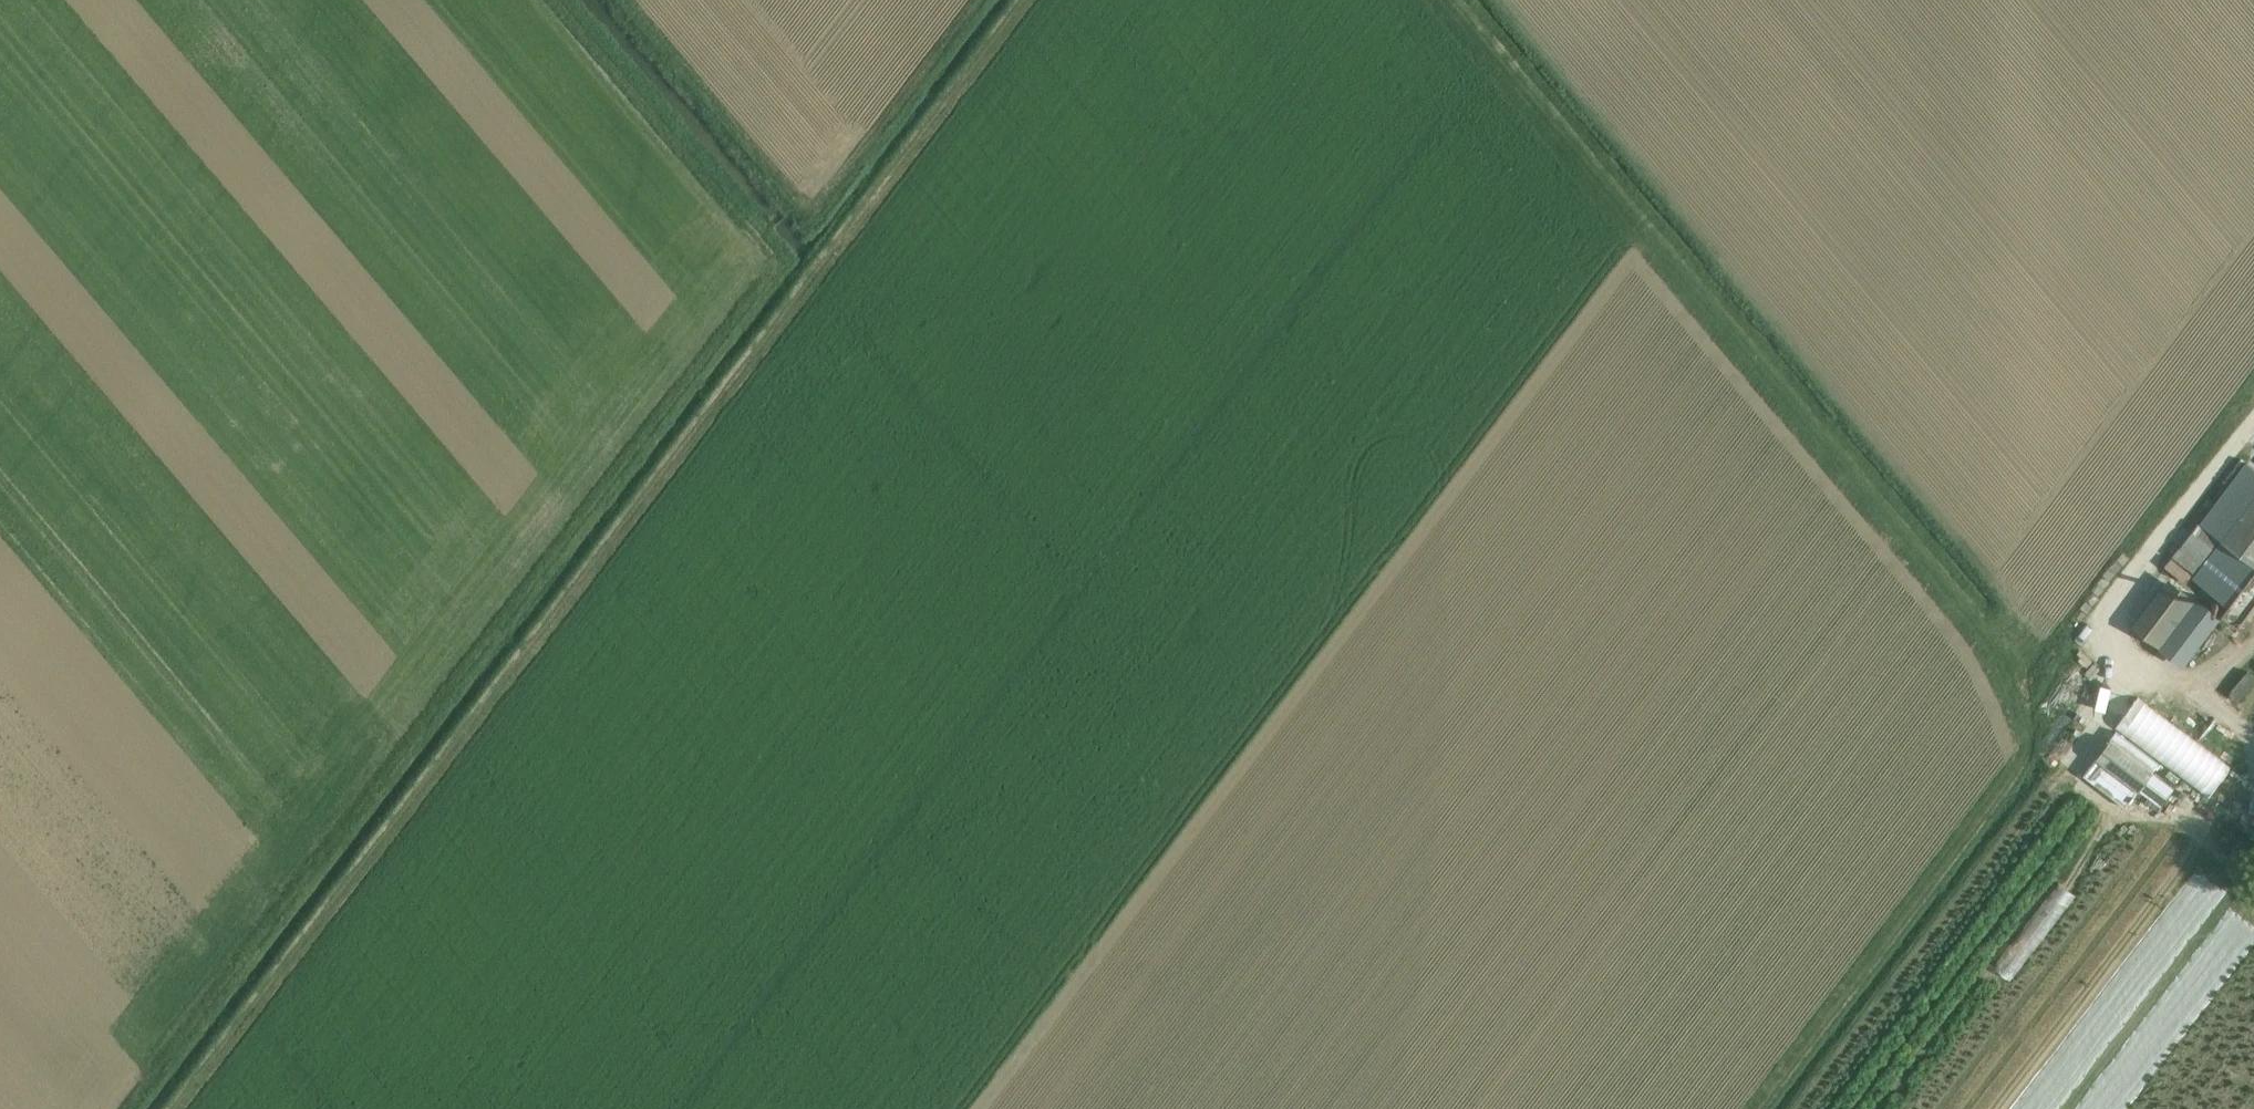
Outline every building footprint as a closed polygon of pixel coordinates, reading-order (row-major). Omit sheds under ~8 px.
[(2253,602),(2253,468),(2246,462),(2201,523),(2222,539),(2194,576),(2230,605),(2222,613),(2237,625),(2253,602)] [(2133,626),(2160,647),(2183,665),(2200,644),(2218,659),(2235,636),(2217,622),(2221,617),(2198,598),(2170,577),(2133,626)] [(2136,699),(2115,728),(2207,797),(2230,767),(2143,702),(2137,698),(2136,699)] [(2107,744),(2096,758),(2138,790),(2151,773),(2152,772),(2110,740),(2107,744)]
